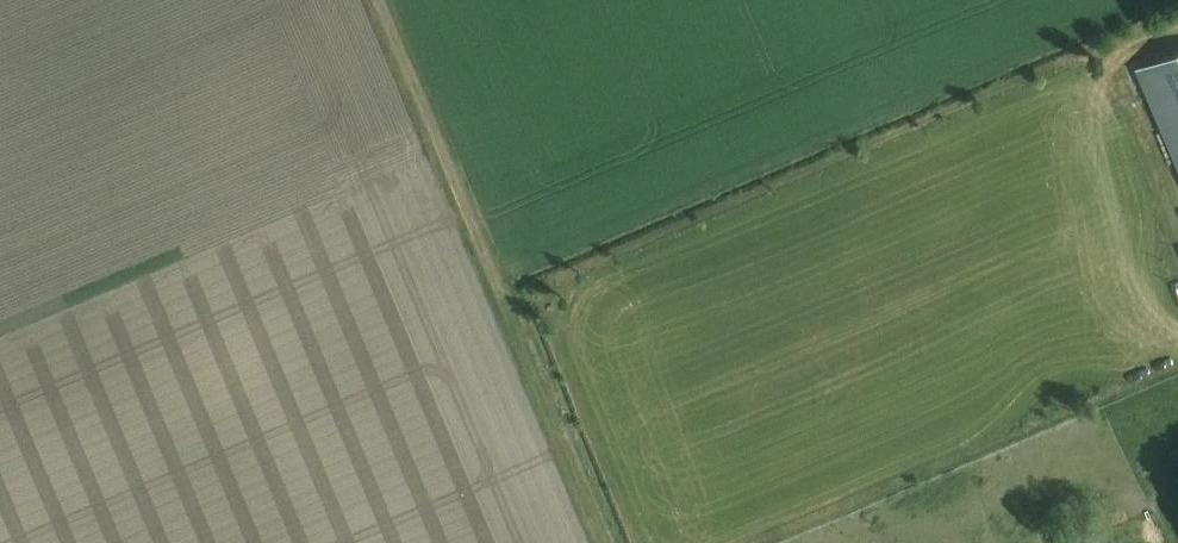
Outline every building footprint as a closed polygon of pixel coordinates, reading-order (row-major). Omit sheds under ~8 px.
[(1138,70),(1177,168),(1177,54),(1138,70)]
